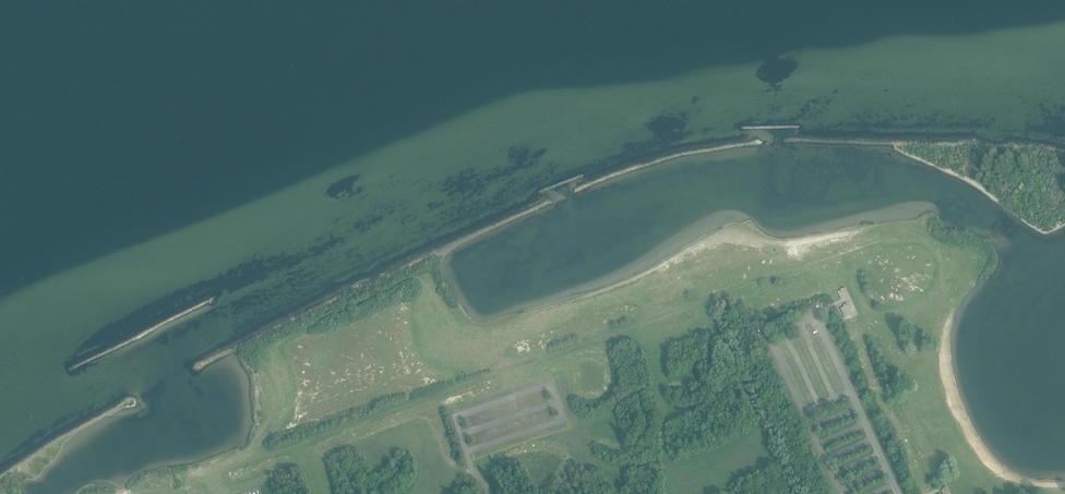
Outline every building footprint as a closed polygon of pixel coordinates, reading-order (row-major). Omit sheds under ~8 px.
[(838,293),(841,299),(845,298),(845,297),(848,295),(845,289),(842,291),(842,292),(838,293)] [(841,309),(845,317),(848,316),(846,311),(850,309),(848,305),(844,307),(845,308),(841,309)]
